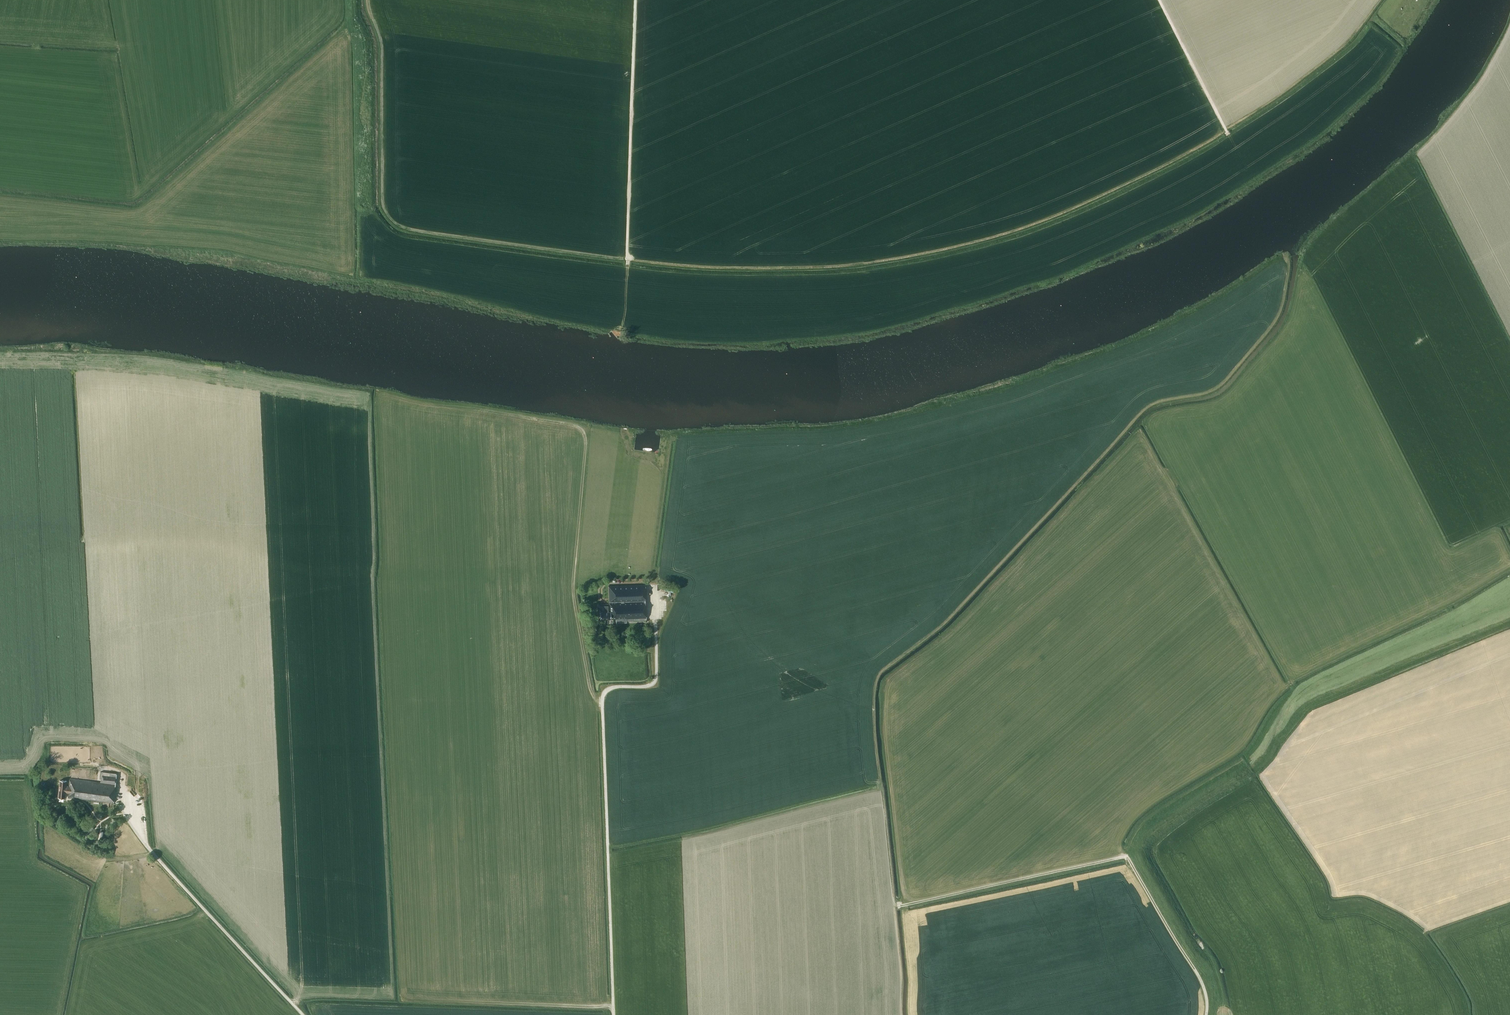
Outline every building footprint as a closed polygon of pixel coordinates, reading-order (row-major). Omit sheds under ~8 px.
[(616,619),(616,621),(646,620),(645,584),(609,586),(610,612),(601,612),(601,619),(616,619)] [(60,780),(58,797),(65,797),(65,792),(69,792),(68,798),(114,803),(117,773),(101,771),(100,778),(101,779),(101,782),(70,778),(69,786),(66,786),(67,781),(60,780)]
